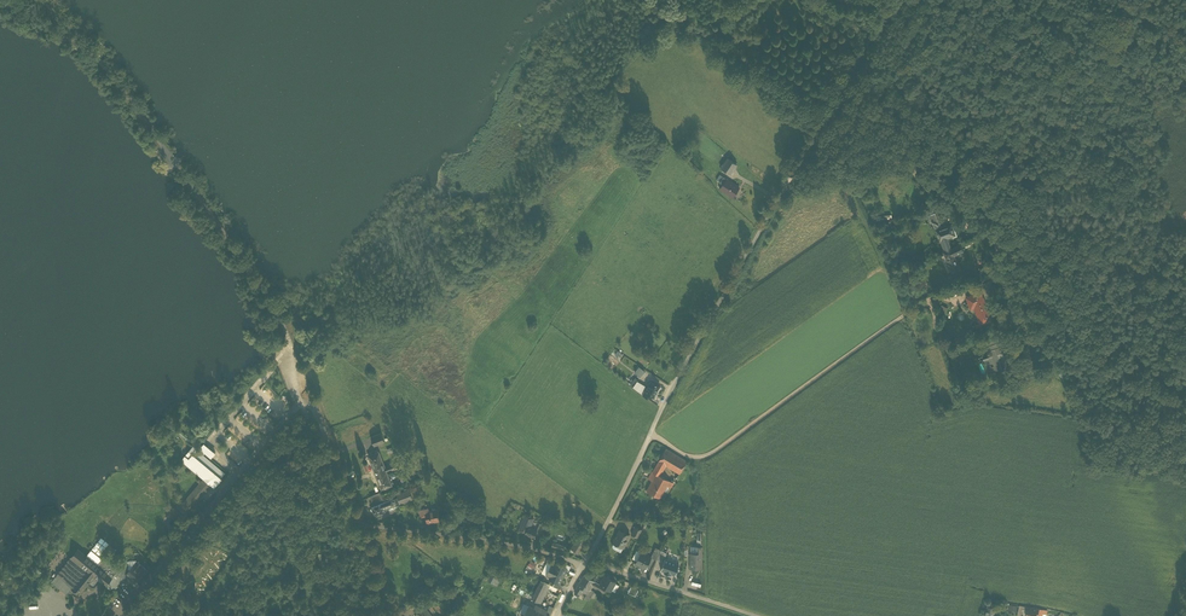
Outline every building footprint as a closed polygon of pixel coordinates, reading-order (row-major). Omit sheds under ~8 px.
[(748,68),(753,70),(757,58),(752,57),(748,68)] [(721,168),(730,174),(737,164),(728,158),(721,168)] [(726,194),(733,198),(739,188),(726,179),(723,184),(719,189),(726,194)] [(929,215),(931,222),(933,221),(938,219),(936,212),(929,215)] [(941,240),(945,251),(951,249),(950,245),(947,238),(952,236),(953,237),(957,236),(955,229),(954,226),(952,226),(951,224),(943,227),(938,219),(933,221),(937,229),(940,240),(941,240)] [(951,249),(945,251),(944,252),(949,262),(947,262),(950,269),(952,268),(953,271),(960,268),(954,255),(963,251),(960,245),(951,249)] [(955,295),(961,293),(959,287),(953,289),(955,295)] [(979,319),(981,324),(992,320),(990,315),(988,315),(986,310),(988,309),(981,291),(974,294),(976,298),(972,299),(975,307),(977,312),(979,311),(981,318),(979,319)] [(971,308),(975,307),(972,299),(976,298),(974,294),(967,296),(971,308)] [(994,371),(995,375),(1004,372),(998,354),(1003,352),(999,342),(996,343),(990,345),(988,346),(989,350),(991,350),(993,355),(983,358),(988,373),(994,371)] [(639,367),(634,372),(640,377),(644,371),(639,367)] [(637,390),(643,394),(644,392),(644,391),(643,390),(646,386),(637,381),(633,387),(637,390)] [(644,391),(644,392),(643,394),(648,397),(649,395),(654,397),(660,387),(650,381),(644,391)] [(371,437),(374,446),(384,442),(381,433),(371,437)] [(200,448),(198,450),(204,455),(205,453),(211,458),(216,453),(210,448),(204,443),(201,446),(199,448),(200,448)] [(192,447),(185,455),(188,458),(184,463),(205,480),(214,488),(222,478),(221,477),(225,473),(204,455),(198,450),(193,446),(192,447)] [(666,448),(659,461),(665,465),(679,474),(687,461),(666,448)] [(392,486),(386,470),(385,467),(379,451),(368,456),(381,490),(392,486)] [(659,475),(665,465),(659,461),(652,472),(659,476),(659,475)] [(647,491),(660,498),(667,485),(669,481),(659,475),(659,476),(652,472),(648,478),(652,481),(647,491)] [(212,486),(203,479),(181,504),(183,505),(202,483),(206,487),(203,490),(206,493),(212,486)] [(178,508),(187,515),(199,500),(199,499),(201,496),(202,497),(206,493),(203,490),(206,487),(202,483),(183,505),(181,504),(178,508)] [(400,504),(412,499),(410,494),(409,490),(397,495),(398,497),(398,498),(400,504)] [(370,497),(372,503),(376,502),(376,503),(383,500),(380,493),(370,497)] [(395,498),(391,499),(393,504),(387,506),(388,508),(400,504),(398,498),(395,498)] [(383,508),(387,506),(393,504),(391,499),(371,507),(375,515),(385,511),(383,508)] [(426,516),(427,523),(439,520),(437,509),(428,511),(425,512),(426,516)] [(519,530),(525,533),(525,531),(526,528),(527,528),(528,526),(530,527),(534,518),(525,514),(519,530)] [(536,533),(540,535),(544,525),(539,523),(537,530),(536,533)] [(537,530),(530,527),(528,526),(527,528),(526,528),(525,531),(525,533),(531,536),(531,537),(533,538),(536,533),(537,530)] [(632,534),(638,537),(642,530),(635,526),(632,534)] [(616,544),(623,548),(625,543),(626,543),(628,539),(627,539),(630,535),(619,530),(614,540),(617,541),(616,544)] [(571,547),(579,551),(586,540),(581,537),(580,537),(578,535),(571,547)] [(651,557),(656,560),(661,550),(655,547),(651,557)] [(691,568),(701,568),(701,564),(699,564),(698,563),(698,561),(702,561),(702,547),(698,547),(696,547),(696,550),(695,550),(695,553),(694,554),(691,554),(691,568)] [(100,581),(104,584),(106,585),(120,568),(105,556),(102,559),(98,565),(86,555),(87,555),(78,548),(70,557),(59,571),(59,570),(56,574),(66,582),(72,588),(79,594),(87,584),(92,587),(95,587),(100,581)] [(91,550),(87,555),(86,555),(98,565),(102,559),(91,550)] [(665,557),(667,553),(661,550),(656,560),(661,562),(663,556),(665,557)] [(644,567),(645,568),(651,557),(648,556),(648,555),(647,554),(646,555),(641,552),(635,563),(642,566),(643,567),(644,567)] [(675,575),(679,564),(676,563),(676,561),(668,558),(668,560),(665,559),(660,570),(664,571),(664,572),(671,575),(671,574),(675,575)] [(530,559),(527,565),(533,568),(536,562),(530,559)] [(132,579),(134,580),(137,576),(137,575),(139,575),(140,576),(146,569),(144,567),(144,566),(143,566),(142,565),(138,562),(136,562),(134,565),(133,564),(129,565),(129,563),(128,562),(122,563),(122,568),(121,569),(127,573),(127,574),(132,579)] [(555,582),(559,584),(566,569),(555,563),(554,565),(552,563),(546,575),(550,577),(549,579),(555,582)] [(182,570),(185,573),(188,570),(189,570),(191,567),(186,564),(182,570)] [(121,569),(120,568),(106,585),(104,584),(103,586),(110,592),(114,587),(115,588),(122,580),(127,574),(127,573),(121,569)] [(488,581),(497,586),(502,576),(493,571),(488,581)] [(51,582),(60,589),(66,582),(56,574),(50,582),(51,582)] [(122,580),(128,585),(132,579),(127,574),(122,580)] [(580,581),(592,588),(592,586),(604,593),(606,588),(600,584),(584,575),(580,581)] [(605,575),(600,584),(606,588),(611,590),(616,582),(605,575)] [(541,580),(531,598),(538,601),(547,584),(541,580)] [(590,589),(592,588),(580,581),(574,591),(580,594),(582,591),(587,593),(584,597),(589,600),(594,592),(590,589)] [(66,594),(67,595),(72,588),(66,582),(60,589),(66,594)] [(553,586),(560,590),(563,585),(559,584),(555,582),(553,586)] [(630,586),(627,592),(635,595),(638,589),(630,586)] [(435,606),(442,615),(448,611),(441,602),(435,606)] [(540,607),(536,605),(535,605),(534,608),(528,605),(523,615),(535,615),(540,607)] [(988,606),(986,614),(993,615),(994,611),(995,612),(996,607),(988,606)] [(1040,608),(1028,606),(1026,615),(1038,615),(1040,608)] [(416,615),(432,615),(425,607),(415,615),(416,615)] [(540,607),(535,615),(550,615),(545,614),(547,611),(540,607)]
